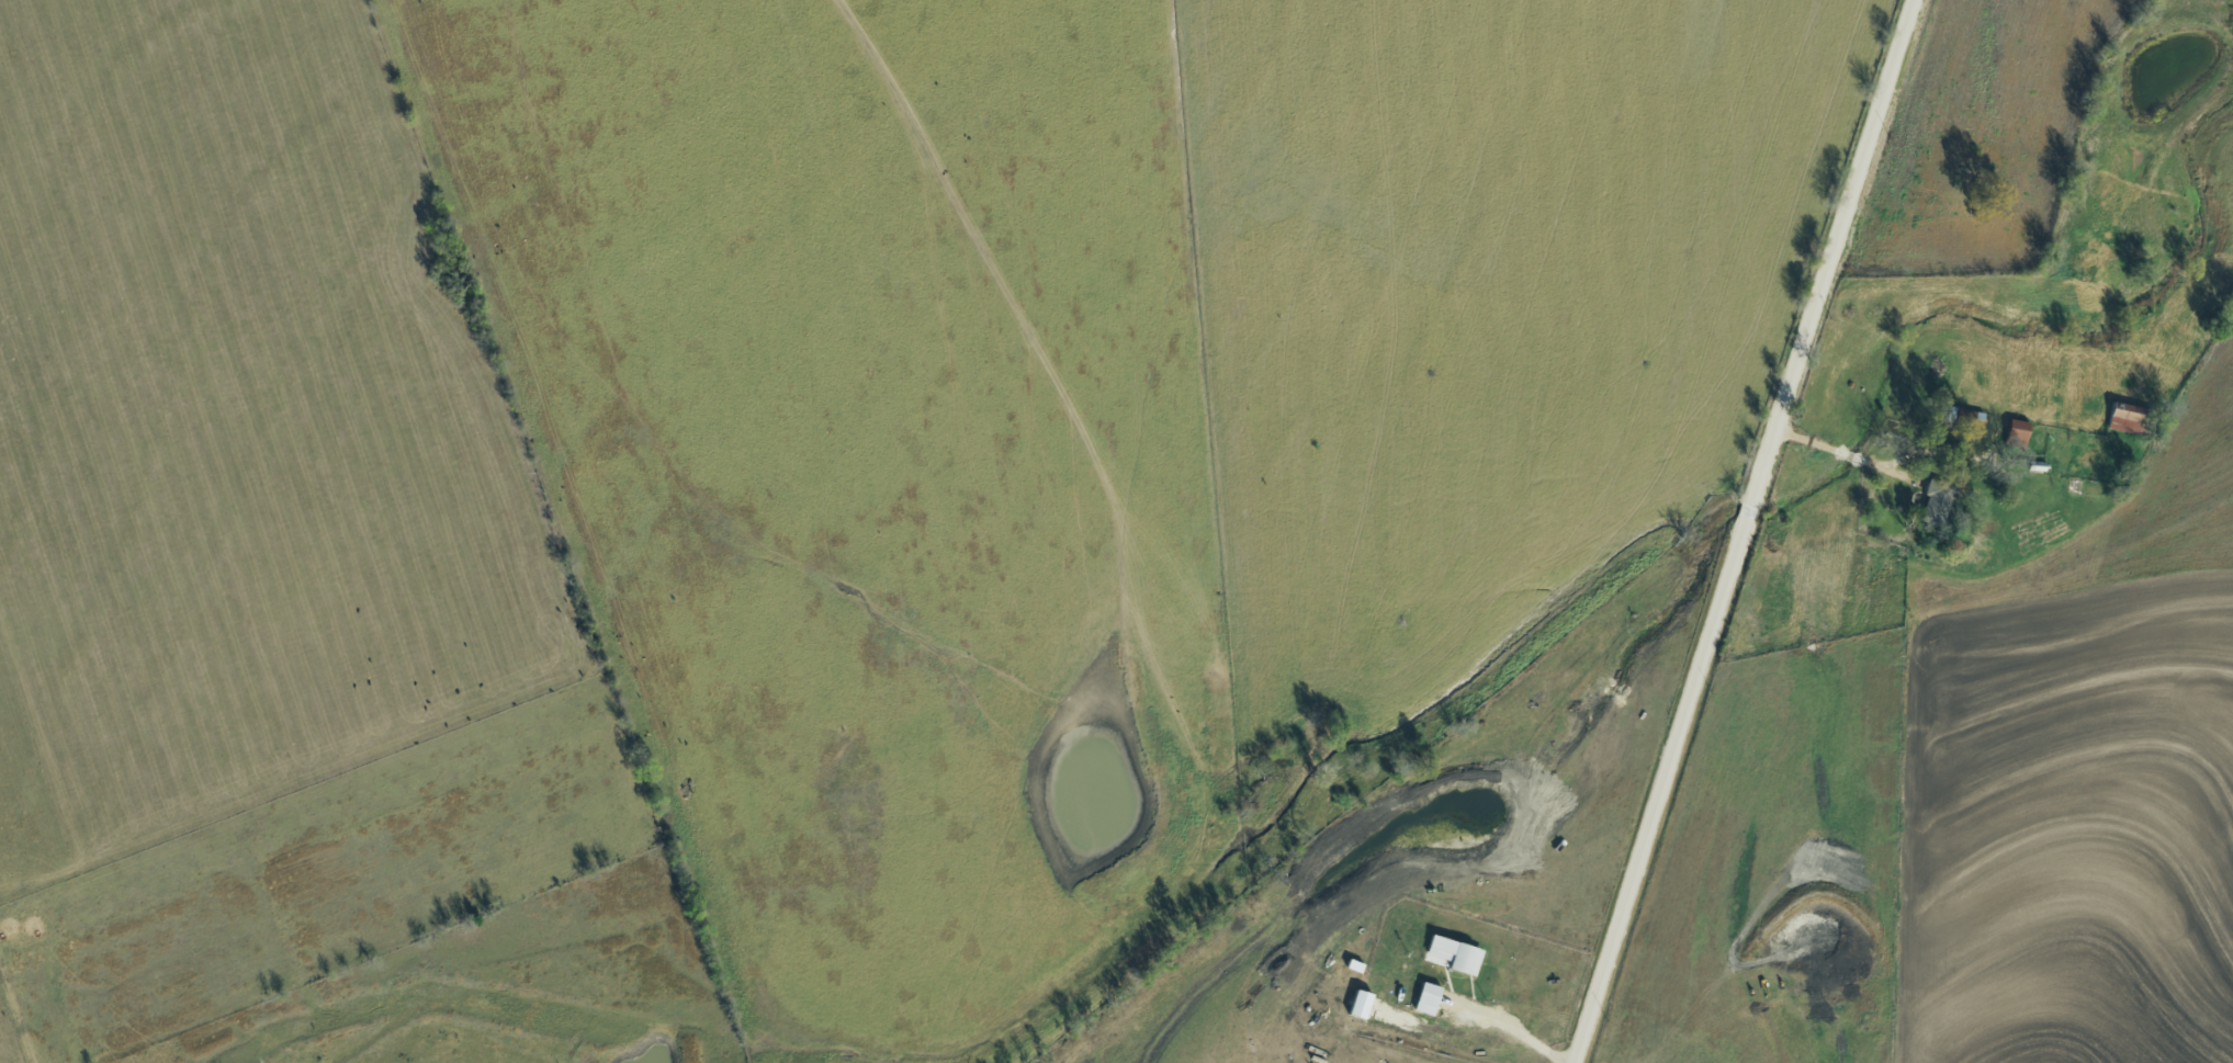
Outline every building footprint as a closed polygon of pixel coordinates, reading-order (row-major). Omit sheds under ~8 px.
[(2147,408),(2114,401),(2108,428),(2141,435),(2147,408)] [(1945,518),(1957,488),(1932,478),(1926,494),(1930,496),(1925,510),(1945,518)] [(1484,949),(1434,934),(1427,954),(1453,961),(1451,968),(1476,975),(1484,949)] [(1417,1011),(1436,1015),(1442,985),(1423,982),(1417,1011)] [(1367,1019),(1374,994),(1358,989),(1350,1014),(1367,1019)]
